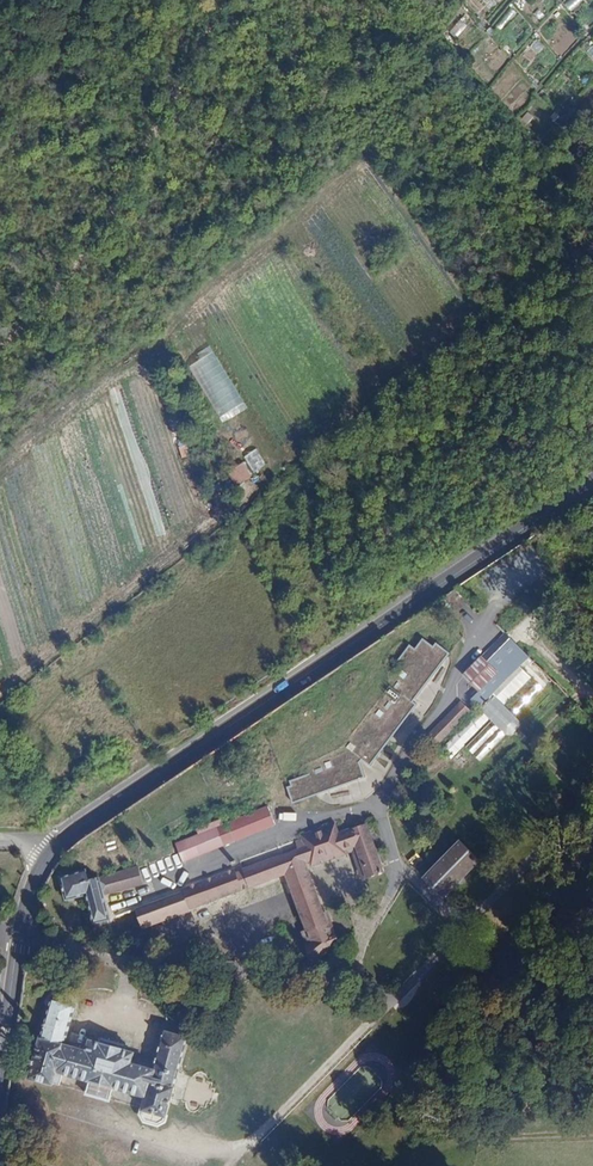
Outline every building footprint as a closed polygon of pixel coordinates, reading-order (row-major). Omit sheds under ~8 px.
[(567,4),(573,11),(587,0),(572,0),(567,4)] [(519,15),(512,9),(497,26),(504,32),(519,15)] [(505,53),(499,46),(484,57),(490,64),(505,53)] [(212,352),(188,366),(219,418),(232,410),(243,403),(212,352)] [(236,417),(232,410),(219,418),(223,425),(236,417)] [(258,450),(245,457),(255,474),(267,467),(258,450)] [(252,479),(242,464),(226,474),(236,489),(252,479)] [(506,634),(482,657),(498,673),(511,659),(519,667),(529,657),(506,634)] [(404,682),(397,692),(413,705),(452,657),(435,644),(432,647),(424,641),(416,651),(409,646),(397,662),(403,667),(396,676),(404,682)] [(463,676),(479,691),(498,673),(482,657),(463,676)] [(498,673),(479,691),(470,699),(480,710),(441,750),(451,760),(531,678),(519,667),(511,659),(498,673)] [(536,683),(504,715),(511,722),(543,690),(536,683)] [(394,689),(347,748),(371,767),(418,708),(413,705),(397,692),(394,689)] [(460,703),(429,735),(438,745),(470,712),(460,703)] [(491,724),(472,743),(479,751),(499,731),(491,724)] [(332,761),(324,764),(327,771),(335,768),(332,761)] [(357,762),(287,788),(294,805),(364,779),(357,762)] [(226,825),(233,842),(274,826),(274,824),(267,809),(226,825)] [(372,863),(364,866),(368,877),(382,872),(365,826),(337,835),(334,826),(303,837),(304,841),(297,843),(300,850),(235,873),(234,871),(181,890),(182,893),(188,910),(286,875),(307,931),(302,933),(307,944),(306,945),(313,963),(335,945),(304,862),(311,860),(313,864),(344,853),(342,848),(355,843),(357,848),(366,845),(372,863)] [(173,845),(178,861),(180,865),(224,849),(216,828),(173,845)] [(424,879),(444,898),(479,863),(459,844),(424,879)] [(357,848),(364,866),(372,863),(366,845),(357,848)] [(83,872),(59,878),(65,901),(86,896),(93,924),(109,920),(102,895),(140,885),(137,868),(86,880),(83,872)] [(190,915),(182,893),(134,911),(142,932),(190,915)] [(62,1073),(89,1080),(113,1087),(146,1097),(140,1114),(143,1120),(157,1124),(163,1122),(168,1105),(177,1071),(187,1036),(164,1030),(152,1070),(131,1064),(133,1053),(125,1051),(126,1045),(100,1038),(100,1043),(90,1041),(87,1051),(64,1045),(75,1005),(52,999),(30,1077),(52,1084),(53,1083),(58,1084),(62,1073)] [(265,1014),(251,1022),(255,1028),(268,1020),(265,1014)] [(113,1087),(89,1080),(85,1093),(109,1100),(113,1087)]
